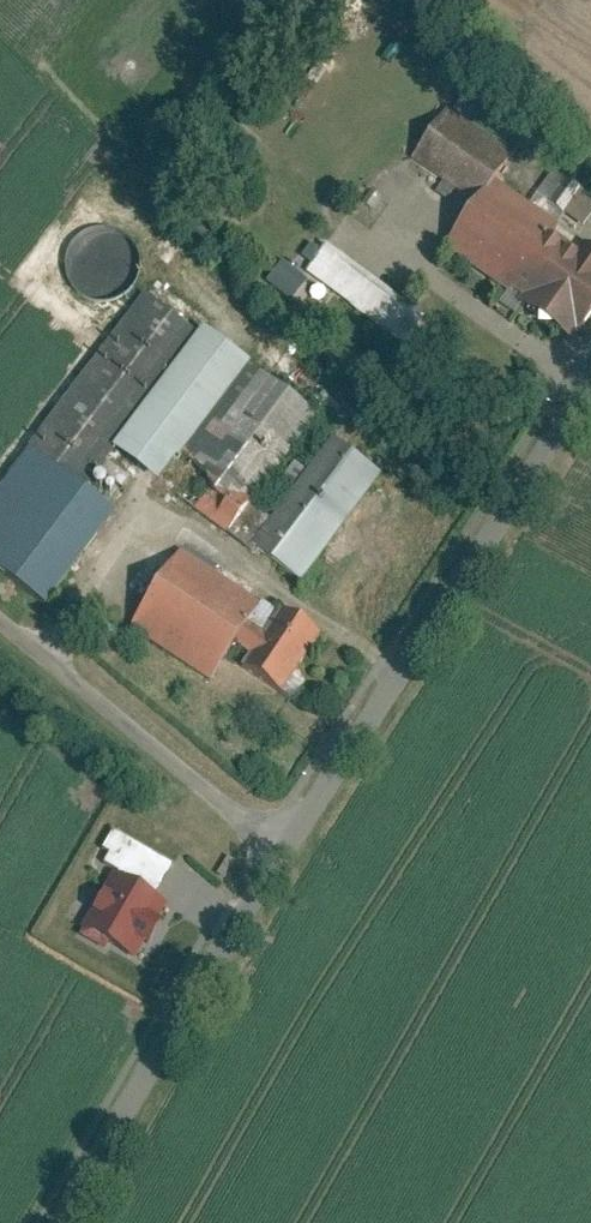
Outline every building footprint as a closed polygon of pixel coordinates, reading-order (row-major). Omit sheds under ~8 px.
[(431,93),(394,147),(461,193),(474,173),(498,138),(431,93)] [(474,173),(461,193),(426,245),(554,330),(590,275),(590,251),(474,173)] [(102,218),(94,214),(82,213),(70,215),(63,219),(54,228),(49,239),(48,246),(49,258),(59,273),(69,280),(82,283),(94,281),(104,276),(113,267),(118,250),(117,238),(111,226),(102,218)] [(300,261),(405,347),(425,322),(320,235),(300,261)] [(293,302),(311,282),(287,261),(269,281),(293,302)] [(120,285),(0,444),(0,580),(23,598),(92,507),(58,482),(89,440),(175,327),(120,285)] [(175,327),(89,440),(134,474),(225,355),(180,321),(175,327)] [(252,511),(322,411),(256,365),(186,464),(214,484),(195,511),(232,537),(251,510),(252,511)] [(370,469),(321,434),(241,544),(289,579),(370,469)] [(257,604),(174,549),(125,622),(208,678),(257,604)] [(280,699),(318,636),(274,609),(236,672),(280,699)] [(127,955),(166,893),(122,866),(83,929),(127,955)]
